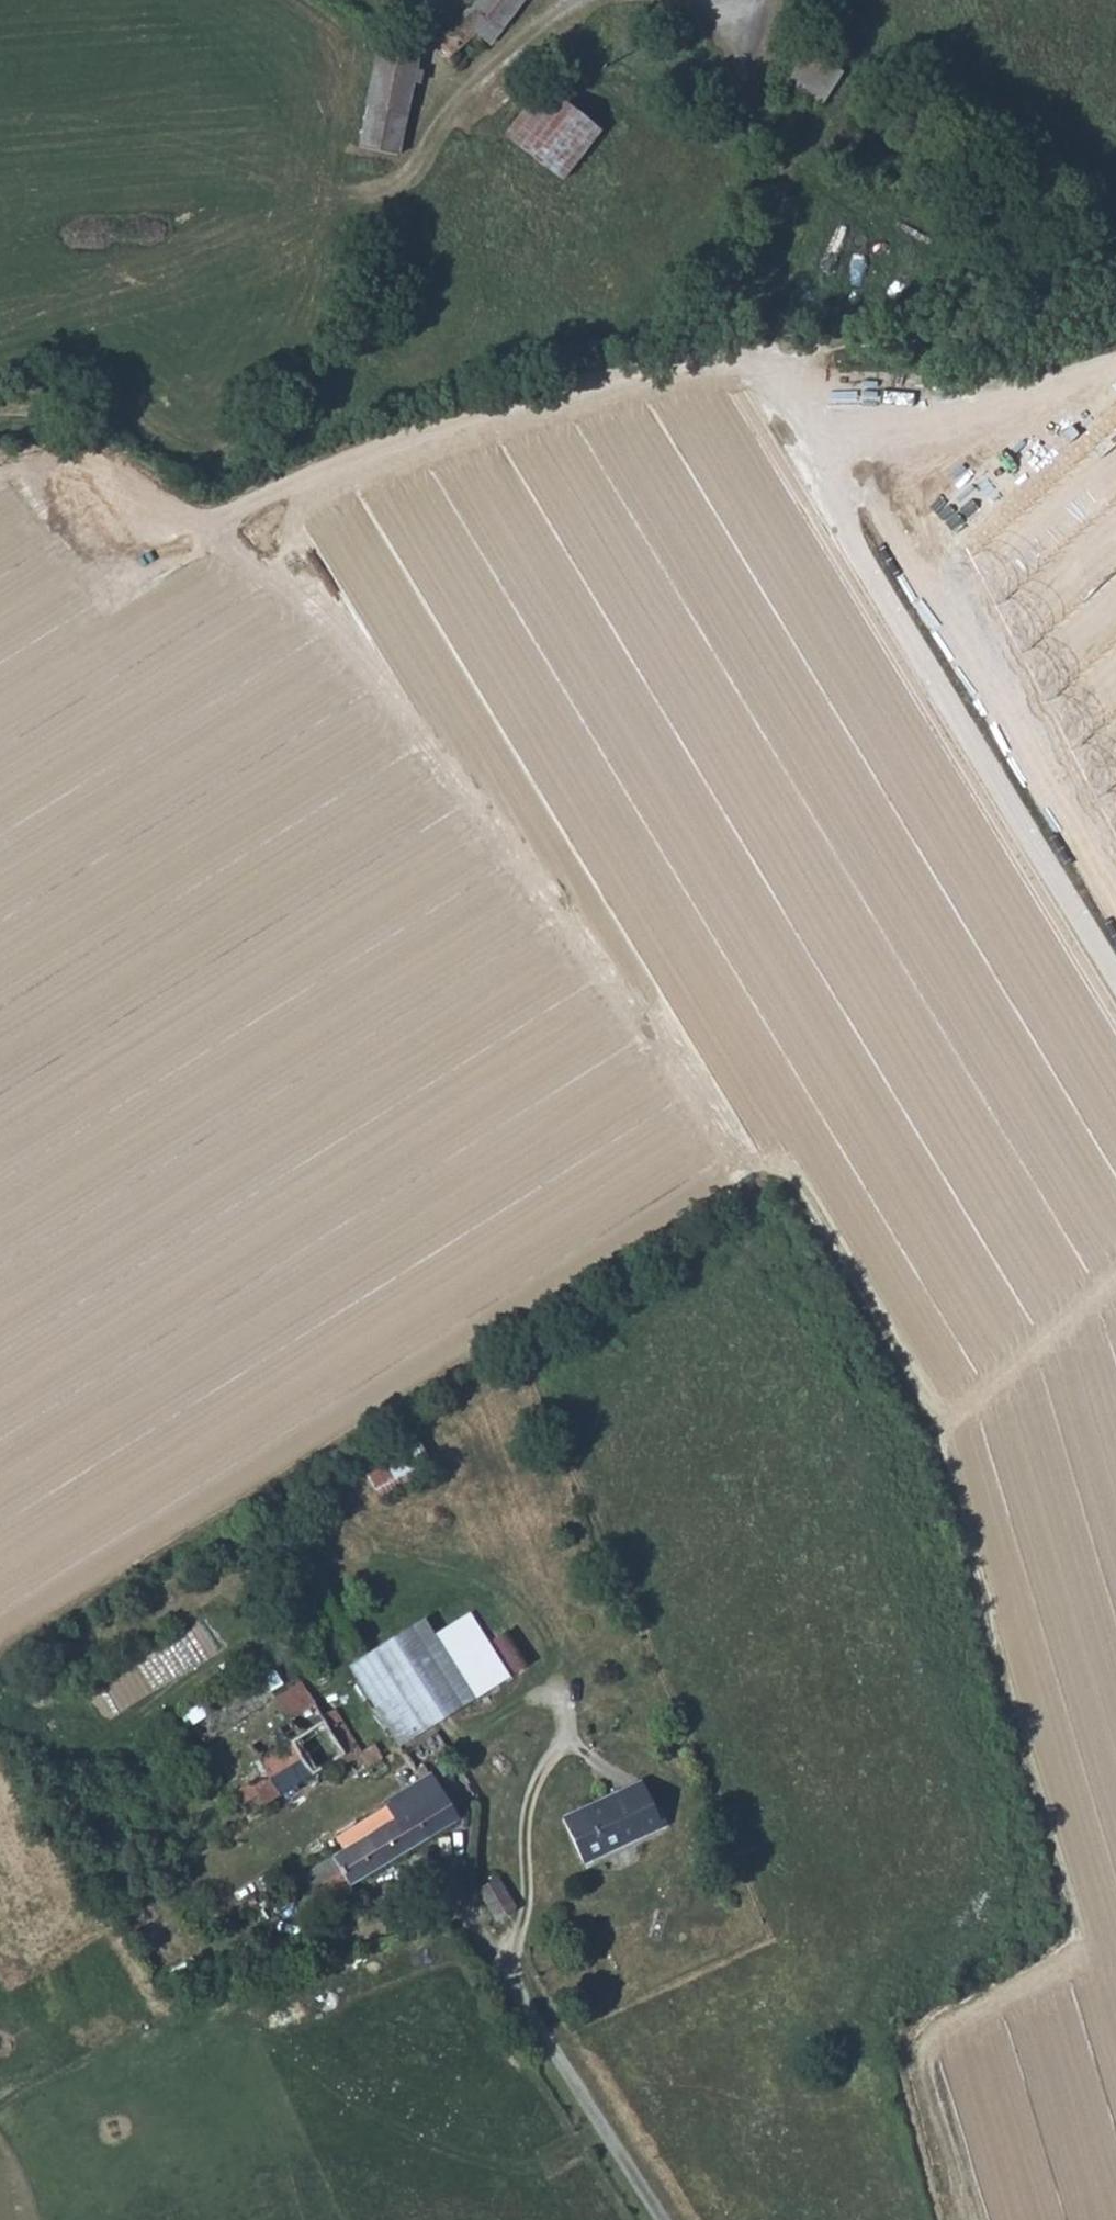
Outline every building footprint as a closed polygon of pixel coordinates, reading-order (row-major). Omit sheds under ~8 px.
[(481,11),(466,34),(477,48),(436,70),(451,83),(490,63),(537,0),(489,0),(481,11)] [(840,81),(800,56),(779,90),(817,115),(840,81)] [(421,74),(378,67),(368,123),(373,123),(364,172),(390,178),(403,182),(422,82),(421,74)] [(608,135),(547,86),(509,133),(571,182),(608,135)] [(378,1488),(432,1465),(418,1434),(365,1458),(378,1488)] [(522,1690),(482,1628),(452,1648),(493,1709),(522,1690)] [(543,1676),(521,1643),(509,1651),(530,1685),(543,1676)] [(430,1662),(419,1646),(363,1682),(414,1760),(493,1709),(452,1648),(430,1662)] [(311,1691),(285,1709),(300,1733),(327,1716),(311,1691)] [(327,1716),(300,1733),(267,1756),(284,1784),(253,1804),(261,1818),(277,1808),(281,1814),(348,1771),(358,1764),(337,1730),(327,1716)] [(371,1760),(346,1723),(337,1730),(358,1764),(348,1771),(352,1777),(373,1763),(371,1760)] [(385,1756),(373,1763),(380,1774),(391,1766),(385,1756)] [(657,1783),(578,1822),(601,1868),(679,1829),(657,1783)] [(443,1786),(406,1809),(409,1814),(374,1837),(381,1849),(368,1858),(387,1884),(462,1834),(472,1826),(443,1786)] [(368,1858),(318,1893),(339,1923),(387,1884),(368,1858)]
